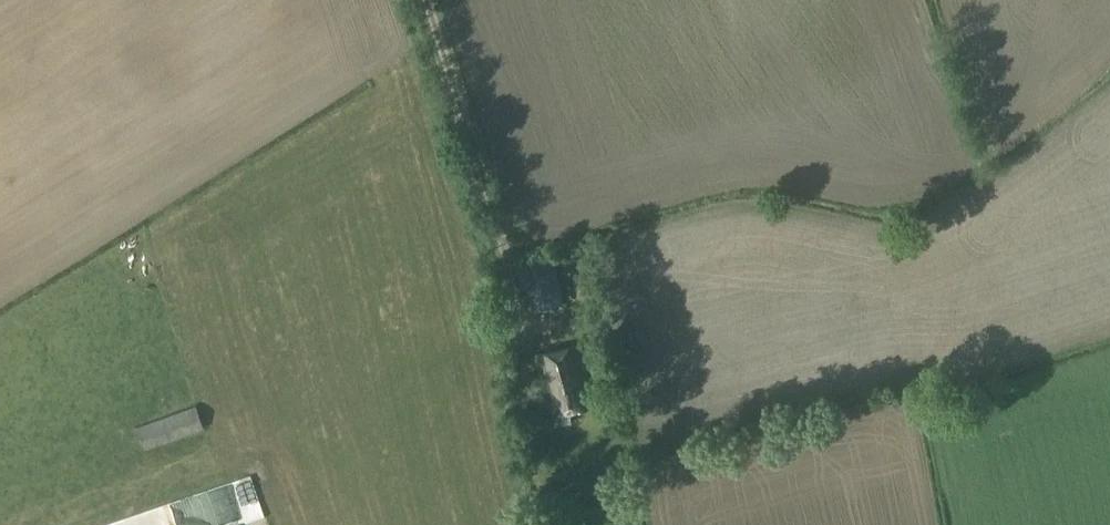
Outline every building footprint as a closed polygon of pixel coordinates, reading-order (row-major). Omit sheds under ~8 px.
[(552,257),(518,265),(523,288),(528,287),(533,310),(563,303),(552,257)] [(548,416),(593,407),(581,345),(536,354),(548,416)] [(145,449),(204,429),(197,407),(138,427),(145,449)]
